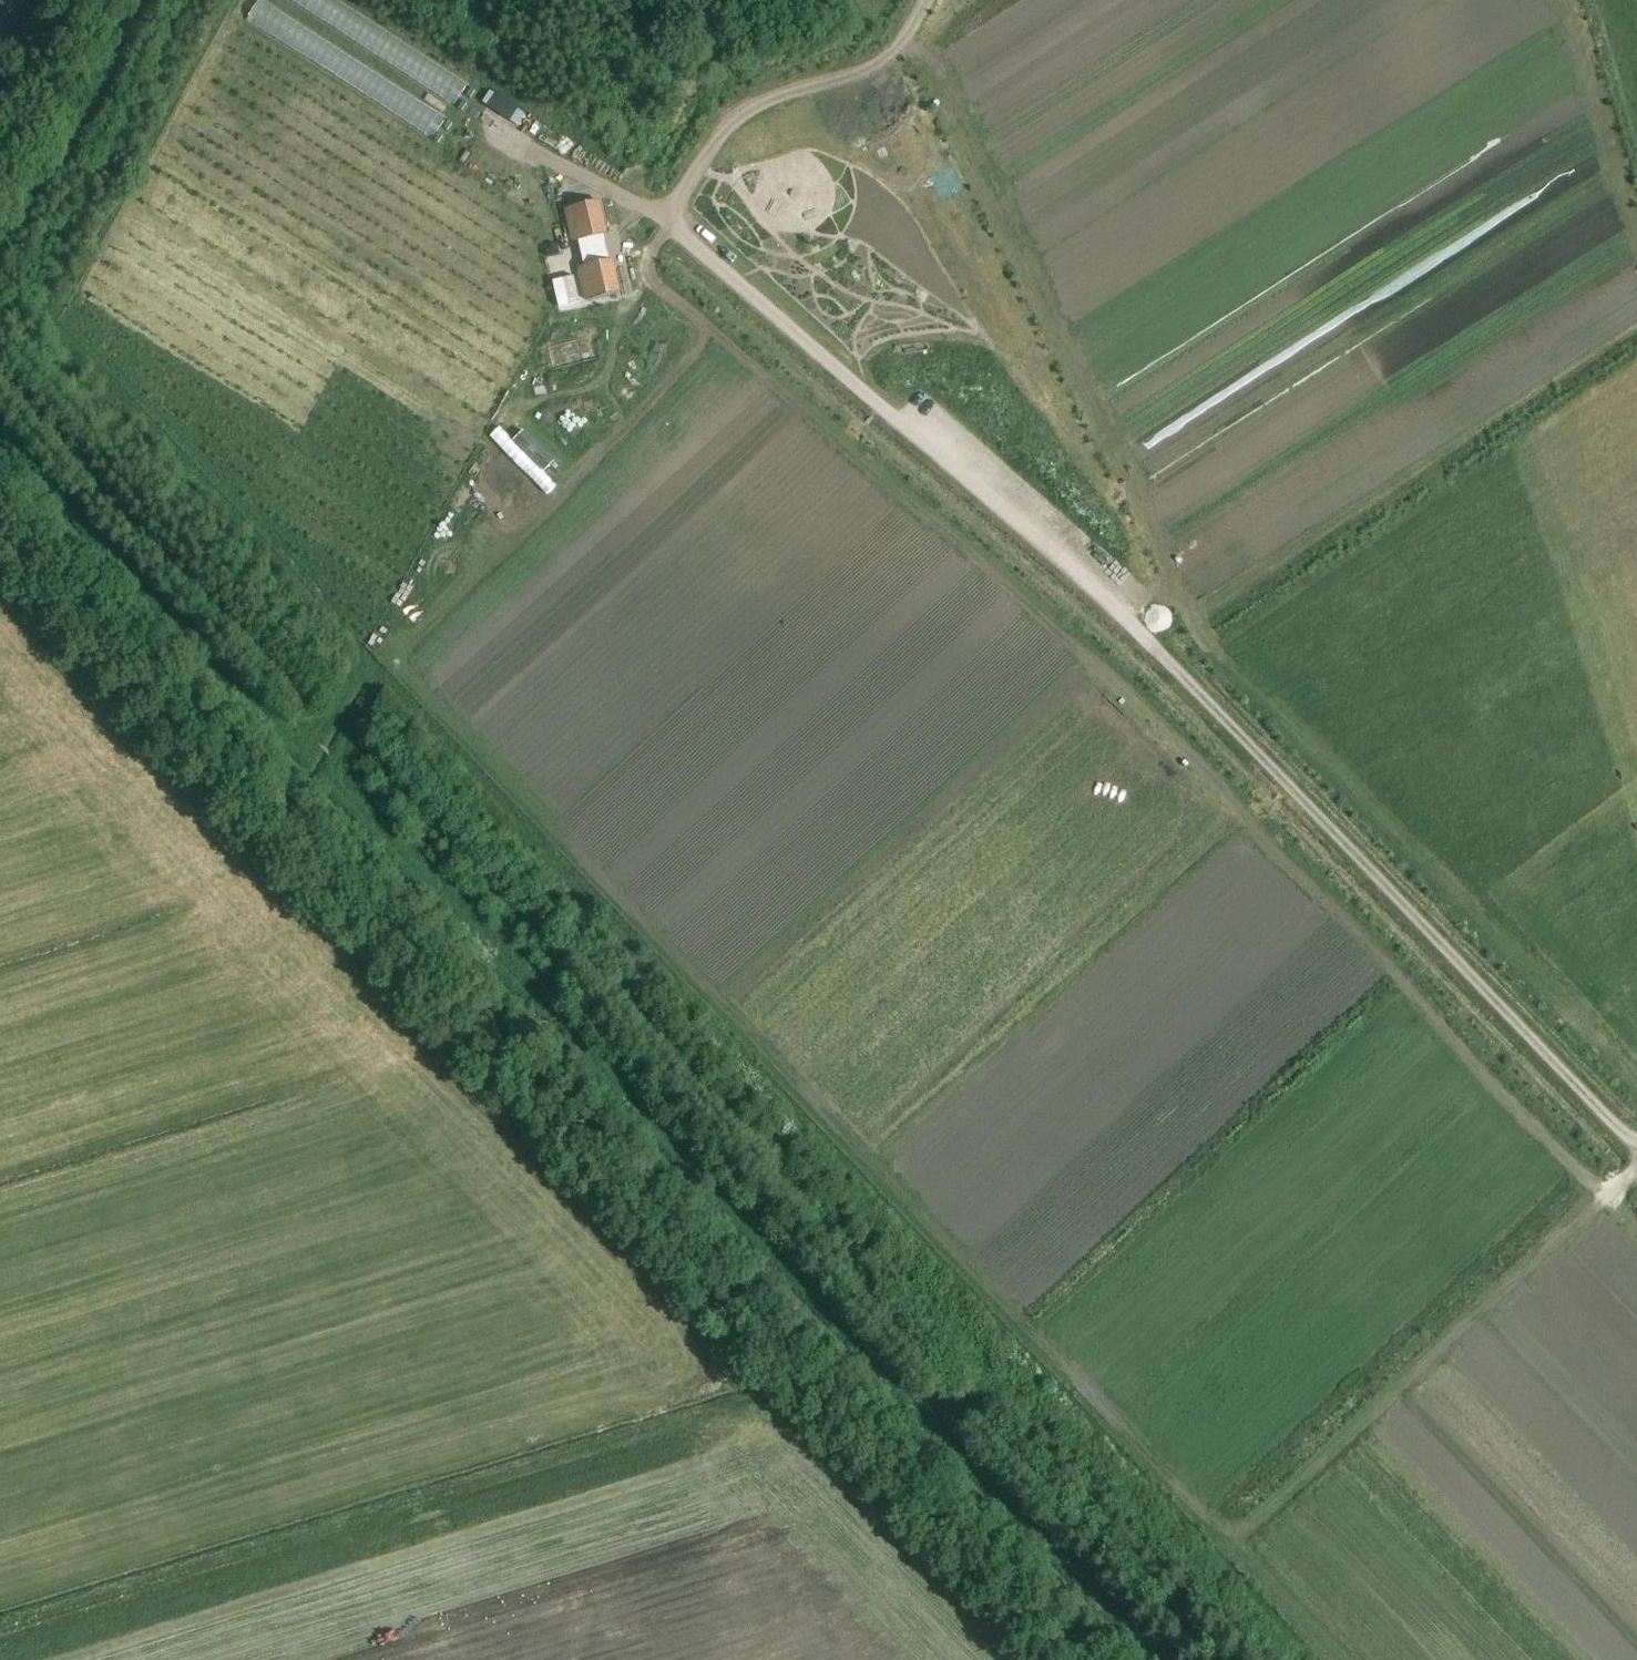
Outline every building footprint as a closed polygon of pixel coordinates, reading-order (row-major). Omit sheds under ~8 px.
[(595,203),(567,209),(575,243),(603,237),(595,203)] [(611,264),(584,269),(591,304),(618,298),(611,264)]
